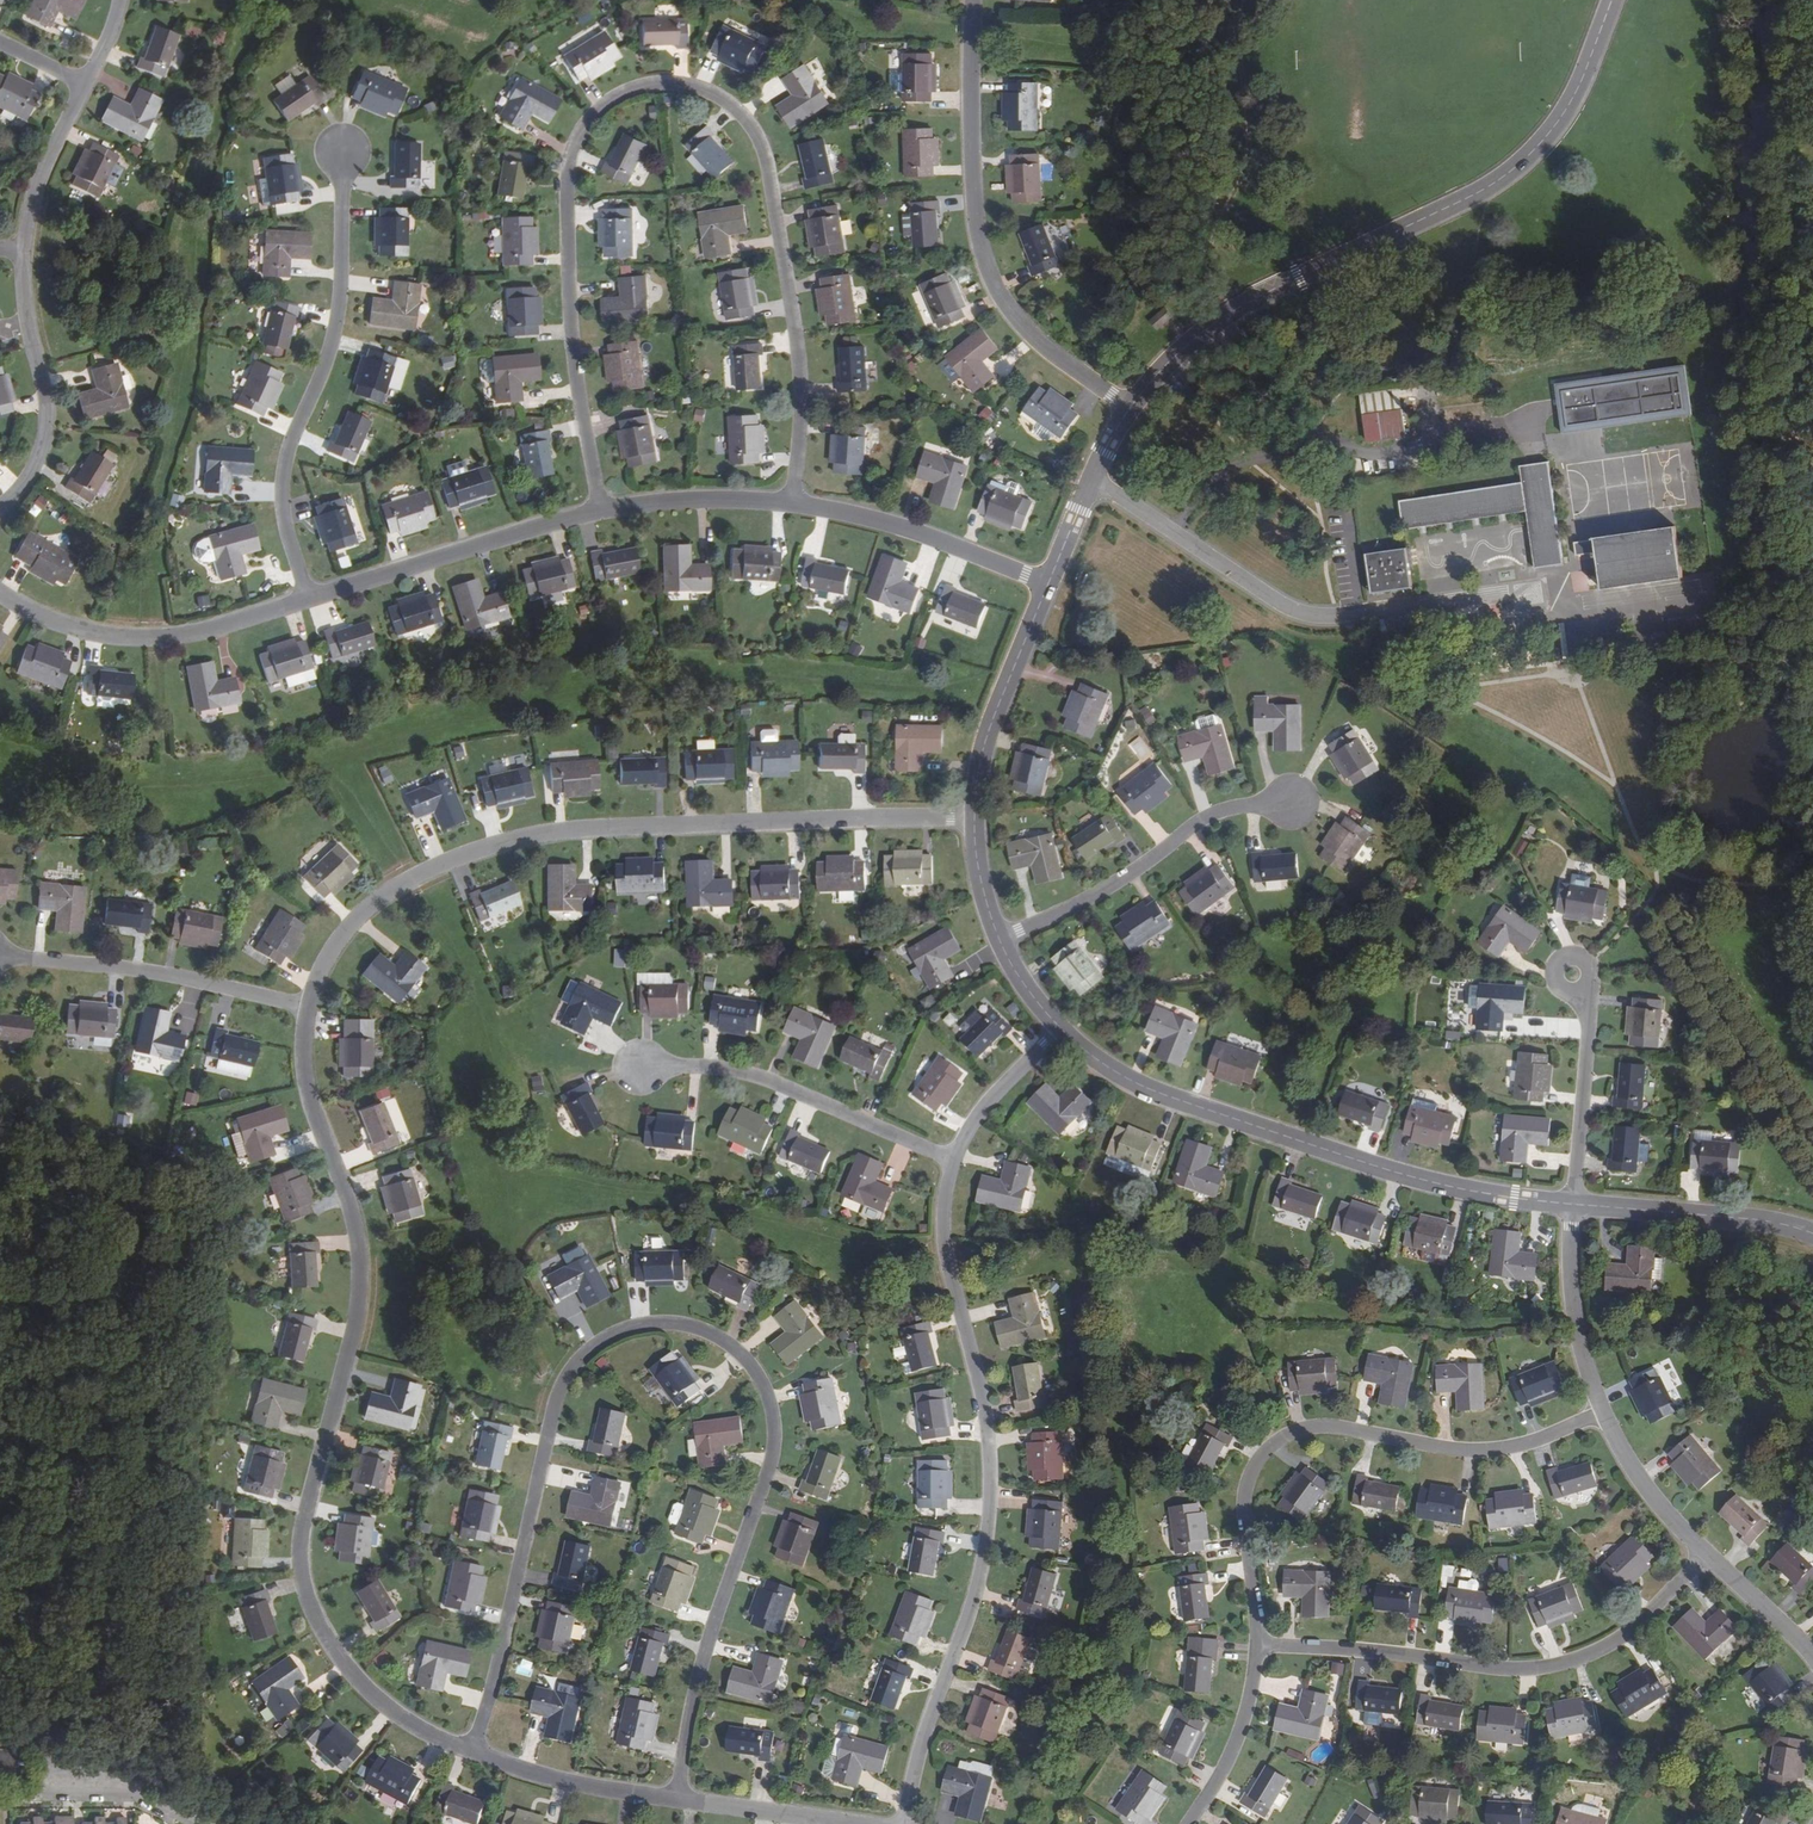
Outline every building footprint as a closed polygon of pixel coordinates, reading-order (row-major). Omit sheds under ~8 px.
[(84,0),(36,0),(34,0),(26,16),(49,28),(58,11),(75,19),(84,0)] [(687,49),(686,21),(642,22),(643,46),(676,45),(676,49),(687,49)] [(724,26),(712,51),(719,54),(746,68),(754,72),(766,47),(724,26)] [(141,58),(137,67),(164,77),(179,37),(156,29),(144,59),(141,58)] [(564,56),(579,80),(586,76),(611,61),(618,56),(604,32),(564,56)] [(743,74),(746,68),(719,54),(717,61),(743,74)] [(932,101),(932,93),(933,63),(933,54),(904,54),(904,101),(932,101)] [(615,67),(611,61),(586,76),(591,82),(615,67)] [(778,106),(792,128),(828,103),(815,81),(805,65),(784,79),(794,96),(778,106)] [(33,85),(8,72),(5,78),(30,91),(33,85)] [(279,82),(286,92),(301,82),(294,72),(279,82)] [(352,98),(361,102),(386,112),(396,116),(406,90),(364,72),(352,98)] [(904,91),(904,73),(893,72),(893,91),(904,91)] [(334,79),(331,73),(322,79),(326,85),(334,79)] [(38,95),(30,91),(5,78),(0,75),(0,108),(26,120),(38,95)] [(326,101),(309,77),(273,101),(287,122),(315,103),(317,106),(326,101)] [(548,123),(560,100),(522,79),(509,103),(508,102),(499,117),(521,130),(531,114),(548,123)] [(1038,84),(1010,84),(1010,93),(1010,121),(1010,130),(1038,130),(1038,84)] [(114,98),(102,121),(140,140),(153,117),(153,118),(161,102),(139,90),(130,107),(114,98)] [(384,119),(386,112),(361,102),(358,108),(384,119)] [(714,135),(708,128),(687,146),(715,178),(733,162),(711,137),(714,135)] [(906,177),(934,176),(934,166),(933,138),(933,130),(905,131),(906,177)] [(607,162),(602,172),(628,185),(648,146),(625,134),(610,164),(607,162)] [(806,190),(833,183),(824,140),(800,146),(807,178),(803,179),(806,190)] [(94,144),(89,151),(77,177),(72,185),(98,198),(119,156),(94,144)] [(404,189),(419,189),(420,145),(395,145),(394,178),(391,178),(390,189),(393,188),(393,194),(404,194),(404,189)] [(140,151),(132,147),(130,153),(137,157),(140,151)] [(71,174),(77,177),(89,151),(84,149),(71,174)] [(531,167),(533,157),(505,152),(497,195),(522,200),(527,167),(531,167)] [(1040,155),(1012,156),(1012,165),(1013,194),(1014,202),(1042,201),(1040,155)] [(270,205),(298,201),(297,193),(292,165),(291,156),(263,159),(270,205)] [(299,164),(292,165),(297,193),(303,192),(299,164)] [(172,186),(167,183),(163,191),(168,194),(172,186)] [(941,212),(940,202),(912,204),(913,216),(914,238),(915,247),(940,245),(938,213),(941,212)] [(275,215),(297,211),(295,203),(274,206),(275,215)] [(748,232),(743,206),(700,213),(704,239),(707,258),(732,254),(729,235),(748,232)] [(810,210),(811,219),(815,247),(817,257),(845,252),(838,206),(810,210)] [(380,210),(380,218),(379,247),(380,256),(408,256),(408,211),(380,210)] [(605,210),(605,219),(605,248),(605,256),(633,256),(633,210),(605,210)] [(905,238),(914,238),(913,216),(907,216),(907,215),(903,215),(903,216),(903,221),(904,221),(905,232),(904,232),(904,237),(905,238)] [(503,266),(531,265),(531,257),(531,228),(530,219),(502,219),(503,266)] [(806,220),(810,248),(815,247),(811,219),(806,220)] [(1029,267),(1033,277),(1060,266),(1044,225),(1021,234),(1032,265),(1029,267)] [(309,259),(310,234),(266,231),(264,259),(263,276),(288,278),(290,258),(309,259)] [(727,320),(755,315),(753,307),(749,278),(748,269),(720,274),(727,320)] [(939,328),(965,317),(962,309),(951,283),(947,274),(922,285),(939,328)] [(822,280),(823,289),(827,316),(828,325),(857,321),(850,276),(822,280)] [(603,300),(605,325),(649,322),(647,295),(648,295),(646,277),(621,279),(622,298),(603,300)] [(760,306),(755,277),(749,278),(753,307),(760,306)] [(967,307),(956,281),(951,283),(962,309),(967,307)] [(373,299),(370,325),(413,331),(417,306),(420,286),(395,283),(391,302),(373,299)] [(509,336),(536,335),(536,327),(535,298),(535,289),(507,290),(509,336)] [(817,289),(820,317),(827,316),(823,289),(817,289)] [(1225,295),(1221,290),(1211,296),(1215,302),(1225,295)] [(299,319),(301,309),(273,302),(263,345),(287,351),(295,318),(299,319)] [(1171,316),(1165,309),(1151,321),(1157,328),(1171,316)] [(997,349),(981,330),(948,357),(964,377),(963,378),(974,391),(994,376),(983,361),(997,349)] [(610,345),(611,355),(614,382),(615,391),(644,387),(638,342),(610,345)] [(764,355),(762,344),(734,347),(737,390),(762,388),(760,355),(764,355)] [(839,392),(867,391),(865,348),(841,349),(842,381),(838,382),(839,392)] [(369,351),(367,359),(358,386),(355,395),(382,404),(388,386),(396,360),(369,351)] [(539,381),(537,354),(493,359),(496,404),(521,401),(520,382),(539,381)] [(452,355),(441,359),(445,370),(456,367),(452,355)] [(605,355),(608,383),(614,382),(611,355),(605,355)] [(352,384),(358,386),(367,359),(361,357),(352,384)] [(396,360),(388,386),(399,390),(407,364),(396,360)] [(494,381),(493,360),(485,360),(483,363),(484,379),(487,382),(494,381)] [(263,417),(266,408),(277,383),(281,374),(256,363),(236,404),(263,417)] [(79,395),(86,419),(127,407),(121,384),(122,383),(117,365),(92,371),(98,390),(79,395)] [(1684,366),(1555,385),(1562,433),(1692,414),(1684,366)] [(12,412),(10,404),(3,376),(0,367),(0,415),(12,412)] [(8,374),(3,376),(10,404),(16,402),(8,374)] [(272,411),(284,386),(277,383),(266,408),(272,411)] [(1078,414),(1072,409),(1048,393),(1041,388),(1024,412),(1062,438),(1078,414)] [(1076,404),(1052,388),(1048,393),(1072,409),(1076,404)] [(1401,407),(1399,388),(1359,393),(1366,441),(1406,435),(1401,407)] [(697,409),(695,420),(704,422),(706,410),(697,409)] [(331,442),(327,452),(352,463),(370,423),(367,422),(369,416),(361,412),(359,418),(348,413),(335,444),(331,442)] [(649,417),(622,422),(623,431),(629,458),(631,467),(658,462),(649,417)] [(732,464),(760,463),(760,454),(759,426),(758,417),(730,418),(732,464)] [(1055,433),(1039,422),(1035,428),(1036,435),(1043,440),(1050,439),(1055,433)] [(838,426),(837,435),(835,463),(835,473),(863,474),(866,428),(838,426)] [(551,441),(549,431),(520,437),(528,479),(552,474),(546,442),(551,441)] [(622,459),(629,458),(623,431),(617,431),(622,459)] [(829,463),(835,463),(837,435),(831,435),(829,463)] [(251,477),(252,451),(209,448),(206,475),(205,475),(204,492),(230,494),(231,476),(251,477)] [(65,488),(89,503),(112,466),(91,453),(74,481),(71,479),(65,488)] [(931,501),(955,508),(968,467),(944,459),(944,458),(926,453),(918,477),(936,482),(931,501)] [(1520,467),(1523,482),(1399,501),(1403,530),(1527,510),(1535,569),(1564,565),(1548,462),(1520,467)] [(441,481),(449,509),(458,506),(485,497),(494,495),(486,468),(441,481)] [(979,511),(987,514),(1013,524),(1023,528),(1033,502),(990,485),(979,511)] [(390,534),(399,531),(426,522),(434,519),(426,493),(382,507),(390,534)] [(172,494),(170,506),(181,508),(184,496),(172,494)] [(487,503),(485,497),(458,506),(459,511),(487,503)] [(343,500),(316,508),(318,516),(327,543),(330,552),(356,544),(343,500)] [(1012,530),(1013,524),(987,514),(984,520),(1012,530)] [(313,518),(321,545),(327,543),(318,516),(313,518)] [(428,529),(426,522),(399,531),(401,537),(428,529)] [(259,550),(252,525),(210,537),(217,561),(223,580),(246,574),(240,556),(259,550)] [(1682,577),(1675,528),(1574,543),(1576,556),(1596,553),(1602,589),(1682,577)] [(15,558),(31,567),(56,581),(64,585),(78,560),(29,532),(15,558)] [(217,561),(210,537),(203,539),(198,544),(195,550),(198,558),(203,562),(210,563),(217,561)] [(771,547),(743,545),(743,551),(771,554),(771,547)] [(689,547),(663,548),(664,592),(691,591),(709,591),(709,566),(690,566),(689,547)] [(1412,588),(1406,548),(1365,555),(1371,594),(1412,588)] [(601,551),(590,553),(596,581),(639,573),(635,549),(602,555),(601,551)] [(780,554),(771,554),(743,551),(734,550),(732,579),(778,582),(780,554)] [(908,565),(884,556),(868,597),(893,606),(894,607),(910,613),(920,590),(901,582),(908,565)] [(558,557),(530,563),(532,569),(560,562),(558,557)] [(818,560),(808,558),(803,586),(845,594),(850,572),(817,564),(818,560)] [(575,588),(568,561),(560,562),(532,569),(523,571),(529,599),(575,588)] [(28,573),(52,586),(56,581),(31,567),(28,573)] [(478,581),(453,588),(466,630),(491,622),(491,623),(509,618),(501,594),(483,599),(478,581)] [(957,589),(947,585),(937,612),(977,628),(986,605),(956,594),(957,589)] [(423,592),(395,600),(397,606),(425,597),(423,592)] [(830,600),(841,604),(844,597),(833,592),(830,600)] [(207,595),(196,598),(199,608),(210,605),(207,595)] [(442,622),(433,595),(425,597),(397,606),(389,609),(397,635),(442,622)] [(1548,626),(1547,617),(1539,619),(1541,627),(1548,626)] [(334,629),(324,632),(333,659),(375,646),(367,623),(335,633),(334,629)] [(293,639),(266,647),(268,653),(295,644),(293,639)] [(859,657),(864,646),(853,641),(848,651),(859,657)] [(313,668),(304,642),(295,644),(268,653),(260,655),(268,682),(313,668)] [(38,643),(35,649),(62,659),(64,653),(38,643)] [(61,689),(70,662),(62,659),(35,649),(27,646),(17,673),(61,689)] [(1231,667),(1229,658),(1222,660),(1224,668),(1231,667)] [(212,664),(187,668),(195,710),(221,705),(221,706),(238,703),(234,679),(215,682),(212,664)] [(100,667),(90,666),(87,695),(131,700),(133,675),(100,672),(100,667)] [(1082,685),(1078,693),(1068,719),(1064,728),(1090,739),(1108,696),(1082,685)] [(1062,717),(1068,719),(1078,693),(1073,690),(1062,717)] [(1274,750),(1300,750),(1300,707),(1274,707),(1273,706),(1255,706),(1255,731),(1274,731),(1274,750)] [(878,725),(888,725),(888,714),(878,714),(878,725)] [(942,752),(942,726),(898,726),(897,752),(898,752),(898,770),(923,770),(923,752),(942,752)] [(1209,775),(1233,768),(1221,727),(1196,733),(1178,738),(1185,762),(1203,756),(1209,775)] [(1354,731),(1330,745),(1334,753),(1349,777),(1354,785),(1378,770),(1354,731)] [(835,744),(853,745),(853,734),(838,734),(835,736),(835,744)] [(751,743),(752,771),(759,771),(788,770),(798,769),(797,741),(786,741),(767,742),(751,743)] [(863,774),(864,745),(853,745),(835,744),(819,744),(819,769),(852,769),(852,774),(863,774)] [(1052,750),(1024,744),(1022,753),(1015,781),(1013,790),(1042,796),(1052,750)] [(685,780),(694,780),(723,779),(732,778),(731,750),(684,752),(685,780)] [(1010,779),(1015,781),(1022,753),(1016,752),(1010,779)] [(1344,780),(1349,777),(1334,753),(1329,756),(1344,780)] [(1164,792),(1172,786),(1147,754),(1117,778),(1117,792),(1134,815),(1142,809),(1164,792)] [(654,788),(664,788),(664,759),(620,760),(621,785),(653,783),(654,788)] [(553,793),(561,793),(589,790),(599,789),(596,761),(550,765),(553,793)] [(487,806),(495,805),(523,798),(533,795),(526,768),(480,779),(487,806)] [(789,777),(788,770),(759,771),(760,778),(789,777)] [(441,829),(464,819),(448,780),(424,790),(423,788),(406,795),(415,819),(433,811),(441,829)] [(590,797),(589,790),(561,793),(562,799),(590,797)] [(1169,797),(1164,792),(1142,809),(1146,815),(1169,797)] [(525,804),(523,798),(495,805),(497,810),(525,804)] [(1124,839),(1109,816),(1073,839),(1086,859),(1114,841),(1116,845),(1124,839)] [(1370,834),(1346,818),(1342,825),(1326,849),(1321,856),(1345,872),(1370,834)] [(1336,821),(1320,846),(1326,849),(1342,825),(1336,821)] [(1037,884),(1061,877),(1051,836),(1025,842),(1024,841),(1008,845),(1013,870),(1032,865),(1037,884)] [(1521,838),(1514,854),(1524,858),(1531,842),(1521,838)] [(323,897),(329,891),(350,871),(356,865),(338,845),(304,877),(323,897)] [(1264,853),(1252,854),(1255,883),(1298,878),(1296,854),(1265,858),(1264,853)] [(933,885),(933,856),(925,856),(895,857),(887,857),(887,885),(933,885)] [(713,863),(688,863),(689,907),(716,906),(716,907),(734,907),(733,881),(713,881),(713,863)] [(866,891),(866,863),(856,863),(828,863),(819,864),(820,892),(866,891)] [(665,892),(664,864),(655,864),(628,865),(619,865),(619,894),(665,892)] [(1234,888),(1217,865),(1210,870),(1187,887),(1179,893),(1196,916),(1234,888)] [(1207,866),(1184,883),(1187,887),(1210,870),(1207,866)] [(574,867),(548,867),(548,911),(575,911),(575,912),(593,912),(594,886),(574,886),(574,867)] [(5,899),(15,899),(17,871),(0,870),(0,898),(5,899)] [(354,876),(350,871),(329,891),(333,896),(354,876)] [(800,899),(799,872),(791,872),(762,873),(753,873),(754,900),(800,899)] [(1589,889),(1591,878),(1572,874),(1570,886),(1589,889)] [(479,891),(469,895),(480,921),(520,904),(511,882),(481,894),(479,891)] [(55,930),(80,932),(84,889),(58,887),(58,885),(40,884),(38,909),(57,911),(55,930)] [(1556,912),(1565,913),(1593,919),(1603,920),(1607,892),(1589,889),(1570,886),(1561,884),(1556,912)] [(149,933),(151,905),(108,900),(105,924),(138,927),(137,932),(149,933)] [(1143,901),(1120,917),(1124,922),(1147,907),(1143,901)] [(1124,922),(1116,928),(1132,952),(1170,925),(1154,902),(1147,907),(1124,922)] [(1526,952),(1540,932),(1504,907),(1490,927),(1489,927),(1479,942),(1499,957),(1510,941),(1526,952)] [(216,946),(222,918),(176,909),(171,937),(179,939),(207,944),(216,946)] [(279,965),(284,957),(299,933),(303,925),(279,910),(255,949),(279,965)] [(1592,924),(1593,919),(1565,913),(1564,919),(1592,924)] [(960,950),(948,928),(910,950),(923,973),(923,974),(931,989),(954,976),(944,959),(960,950)] [(290,961),(304,937),(299,933),(284,957),(290,961)] [(206,951),(207,944),(179,939),(178,945),(206,951)] [(1052,960),(1057,966),(1075,989),(1081,996),(1103,978),(1075,942),(1052,960)] [(615,968),(626,968),(627,950),(616,950),(615,968)] [(863,951),(858,953),(862,961),(866,959),(863,951)] [(380,956),(363,975),(398,1003),(414,983),(426,969),(407,953),(394,967),(380,956)] [(1070,992),(1075,989),(1057,966),(1053,970),(1070,992)] [(707,977),(705,989),(715,990),(716,978),(707,977)] [(612,1026),(623,1003),(583,984),(572,1008),(571,1008),(563,1024),(586,1035),(594,1018),(612,1026)] [(642,1014),(650,1014),(679,1014),(689,1013),(689,985),(643,985),(642,1014)] [(1523,1013),(1525,987),(1481,985),(1479,1011),(1478,1011),(1477,1029),(1502,1031),(1503,1012),(1523,1013)] [(712,1024),(720,1026),(748,1030),(757,1032),(761,1004),(716,996),(712,1024)] [(1630,1045),(1658,1047),(1662,1000),(1634,998),(1633,1007),(1630,1036),(1630,1045)] [(78,1000),(78,1006),(107,1009),(107,1003),(78,1000)] [(1016,1002),(1008,1008),(1016,1019),(1024,1013),(1016,1002)] [(113,1038),(115,1010),(107,1009),(78,1006),(69,1005),(66,1033),(113,1038)] [(1625,1036),(1630,1036),(1633,1007),(1627,1006),(1625,1036)] [(171,1014),(145,1008),(135,1051),(178,1062),(184,1036),(166,1032),(171,1014)] [(1157,1056),(1181,1065),(1197,1025),(1172,1016),(1172,1015),(1156,1008),(1147,1031),(1164,1038),(1157,1056)] [(795,1057),(818,1067),(836,1027),(812,1017),(812,1016),(796,1009),(786,1032),(803,1039),(795,1057)] [(1006,1037),(1013,1029),(993,1009),(985,1017),(974,1029),(963,1040),(979,1057),(1003,1034),(1006,1037)] [(967,1021),(974,1029),(985,1017),(978,1010),(967,1021)] [(950,1013),(945,1021),(953,1027),(958,1019),(950,1013)] [(29,1043),(32,1019),(0,1014),(0,1039),(29,1043)] [(372,1021),(344,1021),(344,1039),(344,1068),(344,1077),(372,1077),(372,1021)] [(747,1037),(748,1030),(720,1026),(719,1032),(747,1037)] [(227,1031),(216,1028),(210,1056),(252,1067),(258,1043),(226,1035),(227,1031)] [(1447,1039),(1461,1040),(1462,1031),(1448,1031),(1447,1039)] [(870,1078),(880,1082),(892,1055),(852,1038),(842,1060),(872,1074),(870,1078)] [(1208,1068),(1217,1071),(1244,1080),(1252,1083),(1261,1057),(1217,1042),(1208,1068)] [(1514,1099),(1543,1101),(1544,1092),(1547,1065),(1547,1056),(1519,1053),(1514,1099)] [(914,1095),(938,1111),(942,1104),(959,1081),(963,1074),(941,1058),(914,1095)] [(1613,1107),(1642,1109),(1646,1065),(1621,1064),(1618,1096),(1614,1096),(1613,1107)] [(1551,1093),(1553,1065),(1547,1065),(1544,1092),(1551,1093)] [(1242,1087),(1244,1080),(1217,1071),(1214,1078),(1242,1087)] [(531,1076),(533,1091),(543,1090),(542,1075),(531,1076)] [(948,1108),(964,1085),(959,1081),(942,1104),(948,1108)] [(592,1092),(586,1082),(561,1095),(581,1135),(603,1124),(588,1094),(592,1092)] [(1047,1087),(1030,1104),(1061,1134),(1092,1103),(1074,1086),(1061,1100),(1047,1087)] [(187,1091),(184,1103),(196,1105),(199,1093),(187,1091)] [(1378,1133),(1388,1105),(1346,1092),(1339,1114),(1370,1124),(1369,1130),(1378,1133)] [(369,1144),(373,1154),(399,1143),(383,1103),(361,1112),(372,1143),(369,1144)] [(287,1130),(280,1106),(237,1119),(244,1143),(244,1144),(249,1162),(274,1155),(269,1136),(287,1130)] [(769,1118),(743,1106),(740,1113),(766,1125),(769,1118)] [(1404,1134),(1412,1136),(1440,1143),(1449,1145),(1457,1117),(1412,1106),(1404,1134)] [(762,1154),(774,1129),(766,1125),(740,1113),(730,1108),(719,1133),(762,1154)] [(687,1116),(658,1112),(658,1119),(687,1122),(687,1116)] [(1547,1144),(1548,1120),(1505,1117),(1504,1142),(1503,1143),(1501,1159),(1526,1161),(1527,1143),(1547,1144)] [(693,1150),(696,1123),(687,1122),(658,1119),(648,1118),(645,1145),(693,1150)] [(1156,1136),(1130,1125),(1128,1131),(1154,1142),(1156,1136)] [(1691,1129),(1687,1126),(1683,1131),(1683,1134),(1686,1136),(1691,1129)] [(1608,1170),(1636,1172),(1640,1129),(1615,1127),(1612,1160),(1609,1159),(1608,1170)] [(1680,1139),(1682,1127),(1675,1127),(1673,1139),(1680,1139)] [(1152,1172),(1162,1145),(1154,1142),(1128,1131),(1118,1128),(1107,1154),(1152,1172)] [(803,1134),(792,1129),(780,1156),(823,1174),(832,1151),(801,1138),(803,1134)] [(1438,1149),(1440,1143),(1412,1136),(1411,1142),(1438,1149)] [(1691,1169),(1700,1169),(1729,1172),(1738,1172),(1740,1144),(1693,1140),(1691,1169)] [(1212,1149),(1189,1142),(1176,1182),(1216,1196),(1224,1173),(1206,1167),(1212,1149)] [(883,1165),(861,1155),(844,1195),(883,1211),(892,1190),(876,1183),(883,1165)] [(1004,1182),(985,1178),(979,1201),(1021,1211),(1031,1169),(1009,1164),(1004,1182)] [(312,1212),(308,1203),(298,1177),(295,1167),(269,1177),(286,1222),(312,1212)] [(1699,1175),(1728,1178),(1729,1172),(1700,1169),(1699,1175)] [(410,1170),(383,1177),(386,1186),(394,1214),(396,1222),(423,1215),(410,1170)] [(305,1175),(298,1177),(308,1203),(315,1201),(305,1175)] [(1293,1182),(1282,1178),(1273,1206),(1317,1220),(1324,1197),(1292,1187),(1293,1182)] [(379,1187),(387,1215),(394,1214),(386,1186),(379,1187)] [(1380,1209),(1354,1200),(1352,1206),(1379,1215),(1380,1209)] [(1379,1244),(1387,1217),(1379,1215),(1352,1206),(1342,1203),(1334,1230),(1379,1244)] [(1449,1220),(1422,1214),(1421,1220),(1448,1227),(1449,1220)] [(1451,1256),(1457,1229),(1448,1227),(1421,1220),(1411,1218),(1405,1245),(1451,1256)] [(1521,1234),(1497,1231),(1492,1275),(1535,1280),(1538,1256),(1519,1254),(1521,1234)] [(664,1247),(664,1237),(654,1238),(654,1247),(664,1247)] [(1672,1248),(1661,1238),(1657,1244),(1668,1253),(1672,1248)] [(318,1242),(290,1243),(292,1288),(316,1286),(314,1253),(319,1253),(318,1242)] [(581,1244),(562,1253),(566,1262),(585,1253),(581,1244)] [(1609,1264),(1607,1289),(1650,1293),(1654,1248),(1630,1247),(1628,1266),(1609,1264)] [(637,1282),(647,1282),(675,1281),(686,1281),(685,1253),(636,1253),(637,1282)] [(586,1305),(607,1294),(588,1256),(549,1276),(560,1297),(577,1289),(586,1305)] [(749,1310),(761,1285),(720,1266),(709,1287),(739,1301),(737,1305),(749,1310)] [(998,1324),(1004,1348),(1045,1337),(1035,1295),(1011,1301),(1016,1319),(998,1324)] [(774,1343),(789,1363),(823,1336),(796,1302),(777,1316),(789,1332),(774,1343)] [(316,1319),(290,1312),(278,1356),(301,1362),(309,1330),(314,1331),(316,1319)] [(934,1333),(930,1321),(903,1328),(912,1363),(914,1372),(938,1366),(929,1334),(934,1333)] [(906,1346),(896,1348),(898,1358),(909,1355),(906,1346)] [(702,1390),(696,1383),(679,1360),(673,1352),(651,1368),(679,1407),(702,1390)] [(701,1379),(684,1356),(679,1360),(696,1383),(701,1379)] [(1381,1403),(1406,1407),(1414,1365),(1371,1356),(1367,1380),(1385,1383),(1381,1403)] [(1290,1386),(1291,1390),(1300,1390),(1329,1387),(1339,1386),(1336,1360),(1289,1364),(1289,1371),(1280,1372),(1281,1387),(1290,1386)] [(907,1374),(914,1372),(912,1363),(905,1364),(907,1374)] [(1015,1401),(1018,1413),(1046,1408),(1038,1363),(1015,1368),(1020,1400),(1015,1401)] [(1522,1407),(1530,1403),(1557,1393),(1566,1389),(1556,1363),(1511,1380),(1522,1407)] [(1459,1411),(1484,1409),(1481,1366),(1438,1368),(1440,1392),(1458,1390),(1459,1411)] [(1630,1381),(1635,1389),(1648,1416),(1653,1425),(1677,1412),(1656,1368),(1630,1381)] [(805,1383),(807,1394),(812,1421),(814,1431),(842,1425),(832,1379),(805,1383)] [(305,1391),(263,1380),(252,1422),(275,1427),(280,1410),(299,1414),(305,1391)] [(373,1394),(367,1418),(407,1428),(418,1386),(395,1380),(391,1399),(373,1394)] [(1301,1397),(1329,1393),(1329,1387),(1300,1390),(1301,1397)] [(924,1440),(951,1436),(950,1427),(946,1399),(944,1388),(917,1392),(924,1440)] [(1629,1392),(1642,1418),(1648,1416),(1635,1389),(1629,1392)] [(1532,1408),(1559,1398),(1557,1393),(1530,1403),(1532,1408)] [(800,1395),(806,1422),(812,1421),(807,1394),(800,1395)] [(956,1426),(952,1398),(946,1399),(950,1427),(956,1426)] [(592,1439),(589,1452),(616,1457),(626,1413),(603,1408),(596,1440),(592,1439)] [(743,1442),(740,1418),(698,1424),(703,1466),(726,1463),(723,1445),(743,1442)] [(513,1427),(485,1421),(476,1464),(499,1469),(506,1438),(511,1439),(513,1427)] [(1229,1448),(1234,1438),(1209,1424),(1187,1464),(1209,1476),(1225,1446),(1229,1448)] [(1034,1433),(1035,1443),(1036,1471),(1036,1481),(1064,1480),(1062,1431),(1034,1433)] [(1700,1490),(1722,1472),(1691,1435),(1669,1453),(1675,1461),(1670,1465),(1688,1486),(1694,1482),(1700,1490)] [(1028,1471),(1036,1471),(1035,1443),(1028,1443),(1028,1471)] [(244,1492),(271,1498),(273,1490),(280,1462),(282,1452),(256,1445),(244,1492)] [(390,1452),(365,1445),(363,1455),(356,1483),(353,1493),(378,1499),(390,1452)] [(805,1479),(801,1491),(828,1499),(842,1457),(821,1449),(809,1481),(805,1479)] [(356,1453),(349,1481),(356,1483),(363,1455),(356,1453)] [(942,1509),(948,1508),(947,1499),(947,1471),(947,1459),(920,1460),(921,1509),(935,1509),(942,1509)] [(286,1463),(280,1462),(273,1490),(279,1491),(286,1463)] [(1558,1467),(1547,1471),(1555,1499),(1598,1487),(1591,1463),(1559,1472),(1558,1467)] [(1329,1484),(1308,1468),(1302,1475),(1286,1499),(1279,1507),(1301,1522),(1329,1484)] [(1297,1471),(1280,1495),(1286,1499),(1302,1475),(1297,1471)] [(1369,1477),(1357,1475),(1352,1503),(1397,1512),(1401,1488),(1368,1482),(1369,1477)] [(575,1493),(570,1517),(612,1525),(621,1484),(598,1479),(593,1497),(575,1493)] [(1459,1489),(1432,1484),(1431,1491),(1458,1495),(1459,1489)] [(497,1495),(471,1489),(461,1537),(487,1542),(489,1533),(495,1505),(497,1495)] [(677,1535),(703,1544),(706,1535),(715,1508),(718,1499),(693,1489),(686,1508),(680,1525),(677,1535)] [(1468,1498),(1458,1495),(1431,1491),(1421,1489),(1416,1516),(1464,1525),(1468,1498)] [(1523,1489),(1495,1493),(1496,1500),(1524,1496),(1523,1489)] [(1538,1521),(1534,1495),(1524,1496),(1496,1500),(1486,1501),(1489,1528),(1538,1521)] [(1750,1547),(1770,1526),(1736,1495),(1720,1513),(1744,1536),(1741,1539),(1750,1547)] [(1063,1502),(1036,1500),(1035,1510),(1033,1538),(1032,1548),(1059,1551),(1063,1502)] [(1177,1555),(1204,1552),(1203,1542),(1200,1514),(1198,1504),(1170,1507),(1177,1555)] [(495,1505),(489,1533),(494,1534),(500,1506),(495,1505)] [(672,1523),(680,1525),(686,1508),(679,1505),(675,1506),(671,1520),(672,1523)] [(722,1510),(715,1508),(706,1535),(713,1537),(722,1510)] [(1026,1538),(1033,1538),(1035,1510),(1029,1510),(1026,1538)] [(794,1513),(791,1521),(781,1548),(777,1558),(803,1567),(819,1522),(794,1513)] [(1210,1541),(1206,1513),(1200,1514),(1203,1542),(1210,1541)] [(373,1518),(346,1514),(344,1523),(340,1552),(339,1561),(366,1565),(373,1518)] [(260,1567),(261,1557),(262,1529),(262,1519),(235,1517),(233,1566),(260,1567)] [(784,1519),(775,1546),(781,1548),(791,1521),(784,1519)] [(337,1522),(334,1551),(340,1552),(344,1523),(337,1522)] [(944,1544),(946,1532),(918,1528),(910,1571),(935,1575),(940,1544),(944,1544)] [(269,1530),(262,1529),(261,1557),(267,1558),(269,1530)] [(1619,1589),(1626,1582),(1647,1562),(1654,1555),(1635,1535),(1600,1568),(1619,1589)] [(554,1584),(582,1590),(591,1546),(568,1541),(561,1574),(556,1572),(554,1584)] [(1792,1587),(1801,1595),(1812,1582),(1812,1567),(1788,1543),(1771,1561),(1795,1584),(1792,1587)] [(1582,1553),(1578,1547),(1572,1552),(1576,1558),(1582,1553)] [(653,1603),(678,1612),(681,1603),(691,1576),(694,1566),(669,1557),(653,1603)] [(472,1613),(474,1603),(480,1576),(482,1566),(455,1560),(444,1607),(472,1613)] [(1200,1562),(1189,1564),(1192,1573),(1202,1570),(1200,1562)] [(1631,1587),(1652,1567),(1647,1562),(1626,1582),(1631,1587)] [(1452,1588),(1455,1565),(1445,1564),(1442,1587),(1452,1588)] [(1018,1611),(1046,1618),(1057,1574),(1034,1568),(1025,1600),(1021,1599),(1018,1611)] [(1305,1615),(1328,1616),(1329,1574),(1286,1572),(1286,1596),(1305,1597),(1305,1615)] [(1209,1586),(1208,1573),(1180,1577),(1185,1622),(1209,1619),(1206,1587),(1209,1586)] [(486,1577),(480,1576),(474,1603),(479,1604),(486,1577)] [(697,1578),(691,1576),(681,1603),(687,1605),(697,1578)] [(370,1622),(376,1633),(401,1618),(377,1579),(356,1591),(373,1620),(370,1622)] [(795,1589),(770,1580),(766,1589),(756,1615),(753,1625),(779,1634),(795,1589)] [(1459,1581),(1458,1590),(1477,1593),(1478,1584),(1476,1580),(1471,1580),(1468,1582),(1459,1581)] [(1539,1627),(1547,1624),(1574,1614),(1584,1610),(1574,1584),(1529,1601),(1539,1627)] [(1419,1619),(1422,1590),(1378,1585),(1375,1609),(1408,1613),(1408,1617),(1419,1619)] [(759,1587),(749,1613),(756,1615),(766,1589),(759,1587)] [(269,1600),(266,1589),(239,1598),(253,1641),(276,1634),(265,1602),(269,1600)] [(1445,1616),(1455,1617),(1483,1621),(1493,1622),(1496,1596),(1477,1593),(1458,1590),(1449,1589),(1445,1616)] [(917,1645),(921,1636),(931,1610),(934,1601),(909,1592),(891,1636),(917,1645)] [(551,1602),(549,1611),(543,1638),(541,1648),(567,1654),(577,1607),(551,1602)] [(537,1637),(543,1638),(549,1611),(543,1609),(537,1637)] [(937,1613),(931,1610),(921,1636),(928,1638),(937,1613)] [(1706,1624),(1693,1611),(1675,1628),(1706,1659),(1737,1629),(1720,1612),(1706,1624)] [(435,1618),(431,1613),(425,1618),(430,1623),(435,1618)] [(1576,1619),(1574,1614),(1547,1624),(1549,1629),(1576,1619)] [(1482,1629),(1483,1621),(1455,1617),(1454,1624),(1482,1629)] [(668,1646),(671,1634),(644,1627),(632,1671),(656,1677),(664,1646),(668,1646)] [(993,1660),(989,1672),(1016,1681),(1020,1670),(1028,1649),(1032,1638),(1010,1630),(998,1662),(993,1660)] [(1218,1661),(1219,1640),(1190,1637),(1186,1692),(1210,1694),(1213,1661),(1218,1661)] [(464,1674),(469,1651),(427,1642),(418,1684),(441,1689),(445,1671),(464,1674)] [(1036,1653),(1028,1649),(1020,1670),(1025,1672),(1025,1673),(1028,1674),(1030,1674),(1031,1669),(1030,1669),(1034,1658),(1035,1659),(1037,1654),(1036,1653)] [(736,1669),(730,1691),(771,1703),(783,1662),(761,1655),(755,1674),(736,1669)] [(301,1677),(287,1658),(253,1682),(277,1718),(296,1704),(286,1689),(301,1677)] [(1774,1713),(1796,1695),(1790,1689),(1772,1666),(1766,1658),(1744,1676),(1774,1713)] [(915,1669),(888,1659),(872,1701),(895,1710),(907,1678),(911,1679),(915,1669)] [(1345,1674),(1347,1665),(1337,1662),(1335,1672),(1345,1674)] [(1795,1685),(1778,1662),(1772,1666),(1790,1689),(1795,1685)] [(1641,1668),(1617,1683),(1621,1689),(1645,1674),(1641,1668)] [(1668,1693),(1653,1669),(1645,1674),(1621,1689),(1612,1694),(1626,1718),(1668,1693)] [(812,1686),(814,1677),(805,1675),(803,1684),(812,1686)] [(209,1679),(203,1682),(207,1688),(212,1685),(209,1679)] [(1370,1682),(1358,1680),(1355,1710),(1401,1715),(1401,1713),(1404,1691),(1370,1686),(1370,1682)] [(547,1736),(571,1741),(581,1699),(540,1689),(533,1713),(552,1717),(547,1736)] [(1010,1697),(986,1689),(982,1698),(972,1725),(969,1734),(993,1743),(1010,1697)] [(1407,1714),(1410,1692),(1404,1691),(1401,1713),(1407,1714)] [(1301,1710),(1281,1705),(1275,1730),(1318,1739),(1328,1697),(1305,1692),(1301,1710)] [(1433,1696),(1421,1695),(1416,1724),(1461,1732),(1465,1707),(1432,1701),(1433,1696)] [(976,1696),(966,1722),(972,1725),(982,1698),(976,1696)] [(1554,1703),(1556,1710),(1583,1704),(1582,1697),(1554,1703)] [(645,1751),(647,1741),(654,1713),(656,1703),(630,1698),(619,1745),(645,1751)] [(1599,1729),(1593,1703),(1583,1704),(1556,1710),(1547,1712),(1552,1739),(1599,1729)] [(1518,1709),(1490,1706),(1489,1713),(1517,1716),(1518,1709)] [(1186,1766),(1190,1757),(1202,1731),(1205,1722),(1181,1711),(1161,1754),(1186,1766)] [(1525,1745),(1527,1717),(1517,1716),(1489,1713),(1480,1712),(1476,1739),(1525,1745)] [(655,1742),(661,1715),(654,1713),(647,1741),(655,1742)] [(362,1750),(355,1744),(334,1725),(326,1719),(307,1739),(343,1771),(362,1750)] [(291,1720),(276,1727),(280,1736),(295,1729),(291,1720)] [(338,1721),(334,1725),(355,1744),(358,1740),(338,1721)] [(842,1733),(856,1732),(856,1724),(841,1724),(842,1733)] [(771,1762),(775,1733),(730,1727),(727,1751),(760,1755),(759,1761),(771,1762)] [(1195,1760),(1207,1734),(1202,1731),(1190,1757),(1195,1760)] [(1797,1788),(1798,1779),(1803,1751),(1804,1741),(1777,1736),(1769,1784),(1797,1788)] [(887,1748),(847,1737),(841,1759),(836,1778),(835,1779),(858,1785),(863,1766),(882,1771),(887,1748)] [(9,1778),(10,1749),(0,1749),(0,1777),(9,1778)] [(1804,1780),(1808,1752),(1803,1751),(1798,1779),(1804,1780)] [(416,1769),(392,1756),(388,1762),(413,1776),(416,1769)] [(836,1778),(841,1759),(832,1756),(829,1758),(825,1772),(827,1775),(836,1778)] [(409,1805),(422,1780),(413,1776),(388,1762),(379,1758),(366,1781),(409,1805)] [(962,1762),(960,1771),(992,1779),(994,1770),(992,1767),(975,1763),(972,1764),(962,1762)] [(1247,1793),(1240,1803),(1265,1818),(1288,1779),(1268,1767),(1250,1795),(1247,1793)] [(957,1816),(981,1821),(992,1779),(960,1771),(950,1768),(944,1791),(963,1796),(957,1816)] [(1146,1817),(1162,1794),(1167,1786),(1144,1771),(1118,1810),(1137,1823),(1141,1823),(1146,1817)] [(435,1809),(475,1823),(479,1823),(487,1803),(454,1791),(456,1787),(444,1783),(435,1809)] [(1458,1819),(1461,1792),(1412,1788),(1410,1815),(1419,1816),(1448,1818),(1458,1819)] [(1168,1798),(1162,1794),(1146,1817),(1152,1821),(1168,1798)] [(1533,1806),(1488,1802),(1486,1823),(1531,1823),(1533,1806)] [(1786,1816),(1760,1802),(1749,1823),(1782,1823),(1786,1816)] [(1571,1811),(1599,1819),(1601,1810),(1584,1805),(1578,1805),(1573,1807),(1571,1811)] [(1383,1820),(1361,1806),(1349,1823),(1381,1823),(1383,1820)] [(519,1808),(517,1814),(545,1822),(546,1816),(519,1808)] [(1608,1821),(1599,1819),(1571,1811),(1561,1809),(1557,1823),(1608,1823),(1608,1821)] [(545,1822),(517,1814),(508,1812),(504,1823),(553,1823),(545,1822)] [(1448,1818),(1419,1816),(1418,1822),(1440,1823),(1448,1823),(1448,1818)]
